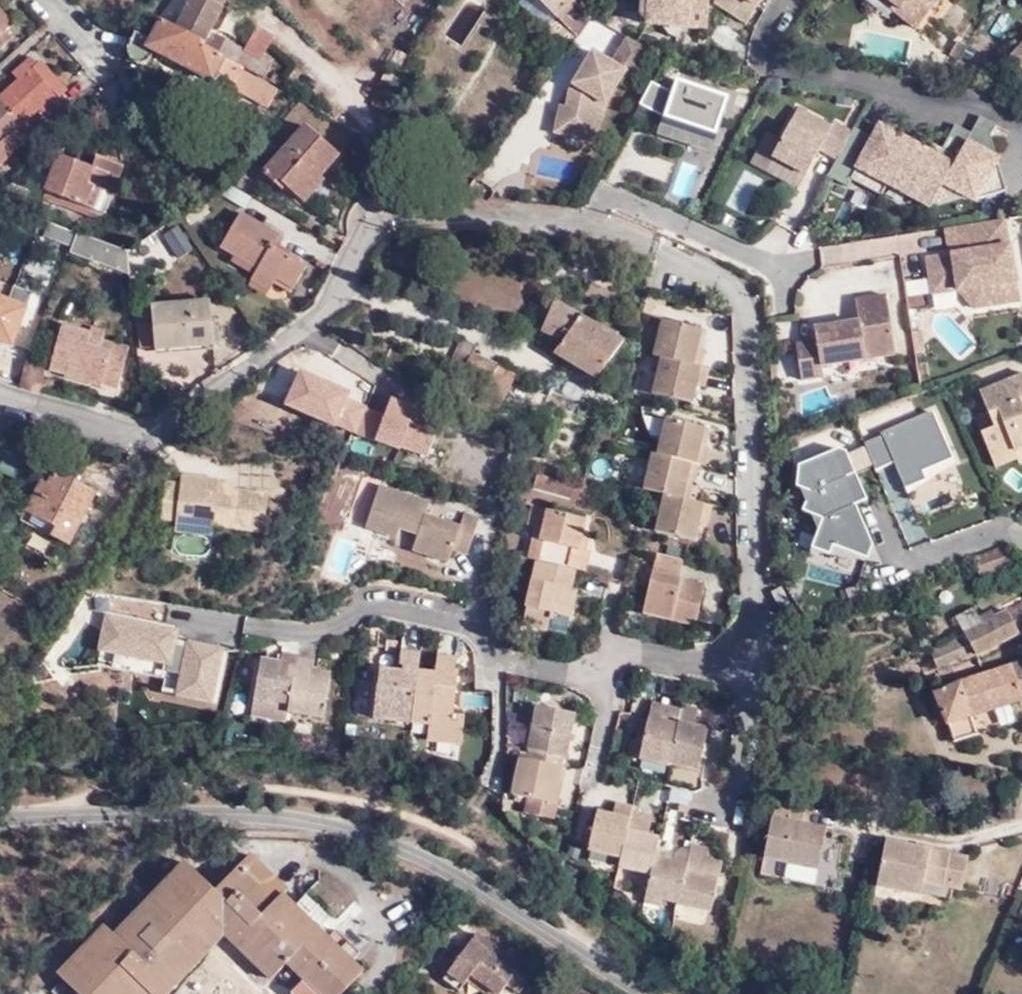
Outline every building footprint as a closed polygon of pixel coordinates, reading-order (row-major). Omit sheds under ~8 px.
[(171,23),(199,42),(212,17),(221,0),(182,0),(171,23)] [(522,8),(530,0),(513,0),(522,8)] [(592,13),(575,0),(535,0),(576,36),(592,13)] [(645,21),(705,26),(707,0),(647,0),(645,21)] [(712,2),(732,13),(740,0),(713,0),(712,2)] [(732,13),(745,21),(755,4),(749,0),(740,0),(732,13)] [(916,30),(941,0),(878,0),(916,30)] [(11,33),(4,26),(9,21),(0,11),(0,41),(11,33)] [(146,36),(132,30),(123,44),(127,54),(130,58),(136,61),(143,60),(148,57),(153,51),(210,80),(223,56),(214,51),(199,42),(171,23),(157,17),(146,36)] [(212,17),(199,42),(214,51),(223,36),(228,27),(212,17)] [(590,113),(602,115),(605,104),(625,72),(632,77),(649,50),(627,35),(612,61),(593,50),(569,88),(565,105),(560,128),(585,133),(590,113)] [(223,56),(240,66),(262,78),(270,62),(223,36),(214,51),(223,56)] [(1018,50),(1014,59),(1021,67),(1021,46),(1018,50)] [(52,74),(37,58),(35,60),(31,55),(19,64),(24,69),(0,91),(0,161),(16,148),(8,137),(36,113),(39,116),(58,100),(43,83),(52,74)] [(268,104),(277,85),(262,78),(240,66),(231,83),(268,104)] [(67,92),(52,74),(43,83),(58,100),(67,92)] [(710,146),(725,102),(675,85),(670,98),(649,87),(637,109),(662,122),(660,128),(710,146)] [(590,113),(585,133),(560,128),(565,105),(559,104),(553,132),(590,139),(595,120),(600,122),(602,115),(590,113)] [(797,109),(770,157),(804,175),(818,150),(836,159),(848,136),(850,133),(831,123),(829,127),(797,109)] [(954,126),(940,150),(940,151),(955,158),(951,166),(926,152),(878,126),(867,147),(848,136),(836,159),(826,177),(846,187),(850,181),(879,197),(886,185),(929,208),(942,184),(973,201),(1005,192),(995,160),(981,152),(989,137),(995,126),(979,117),(970,134),(954,126)] [(336,152),(304,124),(263,169),(274,178),(277,174),(299,193),(336,152)] [(848,136),(867,147),(871,138),(853,128),(850,133),(848,136)] [(981,152),(995,160),(989,137),(981,152)] [(926,152),(951,166),(955,158),(940,151),(940,150),(930,144),(926,152)] [(109,191),(120,163),(84,149),(80,160),(57,152),(43,189),(102,210),(109,191)] [(671,195),(688,199),(696,166),(679,162),(671,195)] [(102,210),(43,189),(40,197),(99,218),(102,210)] [(282,230),(245,206),(224,240),(259,262),(252,273),(271,284),(278,273),(293,283),(306,261),(275,241),(282,230)] [(66,236),(70,224),(48,216),(44,228),(66,236)] [(931,294),(957,290),(974,308),(1019,301),(1006,218),(954,226),(957,252),(949,254),(926,257),(931,294)] [(161,234),(176,258),(194,248),(179,223),(161,234)] [(125,246),(94,234),(74,226),(68,247),(127,270),(125,246)] [(949,254),(957,252),(954,226),(945,228),(949,254)] [(907,293),(929,292),(928,278),(906,279),(907,293)] [(0,291),(0,332),(16,337),(28,301),(0,291)] [(795,343),(801,380),(823,377),(821,365),(895,354),(886,294),(855,299),(858,322),(814,328),(816,340),(795,343)] [(208,297),(150,302),(154,348),(213,342),(208,297)] [(549,302),(535,331),(557,344),(548,358),(593,383),(618,341),(549,302)] [(108,324),(95,320),(92,328),(65,318),(51,362),(117,384),(131,341),(106,332),(108,324)] [(693,347),(697,330),(659,320),(650,356),(657,358),(649,393),(688,403),(693,385),(700,387),(705,369),(698,367),(702,349),(698,348),(693,347)] [(702,331),(697,330),(693,347),(698,348),(702,331)] [(473,345),(459,338),(440,376),(451,383),(450,385),(445,383),(442,388),(490,412),(510,372),(470,352),(473,345)] [(18,376),(40,383),(48,360),(26,352),(18,376)] [(299,365),(285,403),(339,422),(353,384),(299,365)] [(1021,443),(1021,372),(977,391),(985,409),(994,405),(1001,420),(991,423),(978,429),(993,464),(1013,455),(1010,448),(1021,443)] [(339,425),(429,455),(443,412),(391,395),(386,409),(348,397),(339,425)] [(991,423),(1001,420),(994,405),(985,409),(991,423)] [(880,438),(862,446),(865,452),(872,471),(891,463),(902,490),(923,481),(919,473),(950,460),(930,413),(879,435),(880,438)] [(683,479),(690,481),(691,481),(696,463),(701,464),(705,446),(699,444),(703,426),(663,416),(654,452),(650,450),(641,486),(654,490),(662,491),(657,512),(653,528),(691,538),(697,520),(704,520),(708,504),(686,498),(679,496),(683,479)] [(1021,458),(1021,443),(1010,448),(1013,455),(1015,460),(1021,458)] [(806,556),(878,563),(854,507),(865,502),(855,478),(872,471),(865,452),(847,460),(841,447),(796,467),(793,488),(797,489),(803,504),(799,512),(808,516),(815,532),(806,556)] [(55,464),(48,460),(17,517),(66,542),(93,490),(52,468),(55,464)] [(269,495),(234,491),(217,490),(218,479),(182,476),(181,479),(165,477),(160,518),(176,519),(177,519),(178,511),(215,514),(214,524),(215,524),(266,529),(269,495)] [(576,487),(529,476),(525,491),(588,507),(592,492),(576,487)] [(218,479),(217,490),(234,491),(235,481),(218,479)] [(686,498),(690,481),(683,479),(679,496),(686,498)] [(480,516),(464,511),(460,523),(426,513),(430,500),(379,483),(364,524),(398,535),(400,527),(417,533),(411,549),(449,561),(453,548),(469,553),(480,516)] [(662,491),(654,490),(649,510),(657,512),(662,491)] [(524,526),(533,528),(538,508),(529,506),(524,526)] [(533,528),(526,557),(535,559),(579,569),(582,570),(587,550),(582,549),(576,548),(579,532),(583,518),(538,508),(533,528)] [(176,519),(175,529),(214,532),(215,524),(214,524),(215,514),(178,511),(177,519),(176,519)] [(576,548),(582,549),(586,534),(579,532),(576,548)] [(1004,549),(972,560),(976,575),(1008,565),(1004,549)] [(677,577),(681,558),(654,551),(649,571),(657,573),(654,584),(647,582),(640,611),(693,624),(703,583),(677,577)] [(579,569),(535,559),(519,624),(562,633),(571,599),(561,597),(564,586),(573,589),(579,569)] [(649,571),(647,582),(654,584),(657,573),(649,571)] [(571,599),(573,589),(564,586),(561,597),(571,599)] [(777,588),(767,592),(776,608),(785,604),(777,588)] [(983,626),(926,654),(934,670),(956,661),(958,661),(972,656),(1021,630),(1021,605),(983,626)] [(187,655),(178,691),(214,700),(226,652),(241,656),(243,646),(183,631),(178,653),(187,655)] [(397,638),(387,637),(387,648),(396,648),(397,638)] [(429,717),(428,723),(426,738),(460,742),(463,713),(452,711),(457,673),(454,672),(455,656),(437,654),(435,670),(418,669),(420,651),(400,649),(399,661),(402,662),(401,670),(394,669),(378,668),(371,716),(410,721),(411,714),(429,717)] [(314,656),(280,650),(278,658),(260,655),(248,712),(283,717),(284,709),(321,714),(330,669),(312,665),(314,656)] [(402,662),(399,661),(395,661),(394,669),(401,670),(402,662)] [(959,682),(930,694),(942,725),(945,724),(951,744),(974,737),(968,717),(1021,699),(1021,661),(959,682)] [(644,719),(634,758),(665,766),(665,763),(694,770),(705,726),(691,722),(694,711),(678,706),(677,710),(648,702),(644,719)] [(553,780),(558,781),(562,766),(558,766),(560,755),(564,756),(575,713),(534,704),(523,746),(527,747),(524,758),(516,756),(507,792),(524,795),(548,801),(553,780)] [(410,721),(428,723),(429,717),(411,714),(410,721)] [(623,755),(634,758),(644,719),(637,718),(632,741),(627,739),(623,755)] [(550,817),(558,781),(553,780),(548,801),(524,795),(522,810),(550,817)] [(802,805),(773,800),(761,858),(817,869),(824,831),(799,826),(802,805)] [(623,830),(627,811),(628,806),(611,802),(608,814),(593,811),(584,848),(615,856),(614,864),(646,873),(639,901),(655,905),(658,899),(673,902),(706,911),(719,858),(703,854),(704,850),(688,845),(683,865),(651,857),(653,849),(655,838),(642,834),(623,830)] [(646,816),(627,811),(623,830),(642,834),(646,816)] [(663,852),(653,849),(651,857),(683,865),(688,845),(665,840),(663,852)] [(967,858),(884,842),(875,887),(920,896),(922,884),(960,890),(967,858)] [(221,935),(267,980),(284,964),(316,993),(339,993),(361,971),(349,961),(357,952),(334,930),(325,939),(280,894),(283,890),(247,855),(212,891),(181,862),(111,936),(100,926),(54,977),(72,993),(164,993),(221,935)] [(302,901),(321,921),(328,914),(309,894),(302,901)] [(658,899),(655,905),(654,910),(670,914),(673,902),(658,899)] [(462,984),(464,981),(469,974),(496,993),(511,972),(524,981),(533,968),(507,949),(503,955),(473,934),(445,972),(462,984)] [(440,979),(457,990),(462,984),(445,972),(440,979)] [(504,983),(516,992),(524,981),(511,972),(504,983)] [(483,993),(496,993),(469,974),(464,981),(483,993)]
